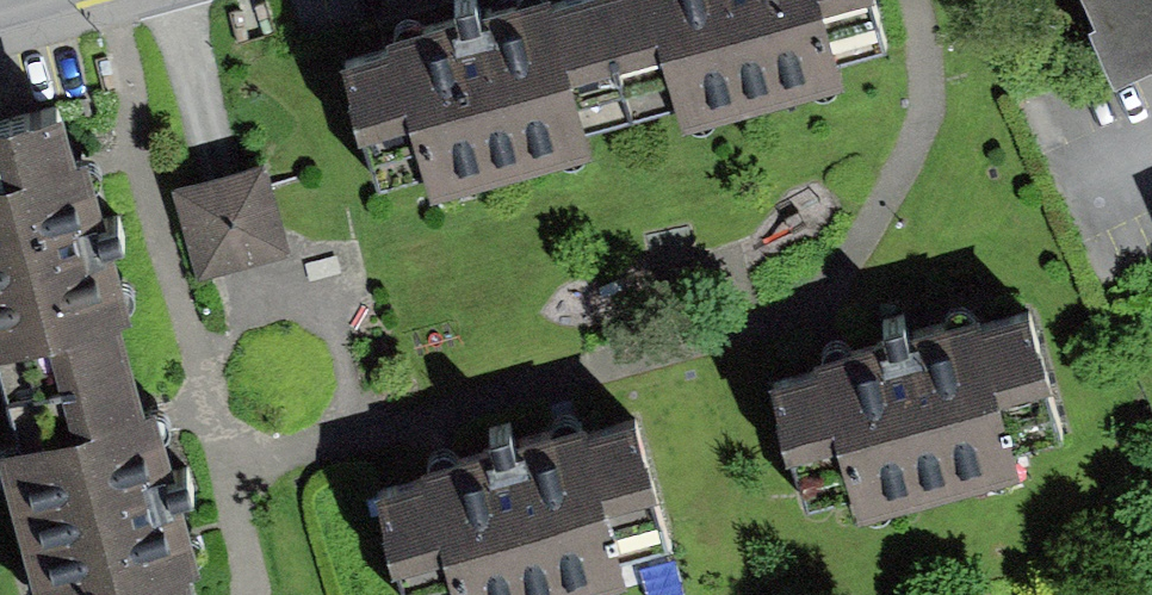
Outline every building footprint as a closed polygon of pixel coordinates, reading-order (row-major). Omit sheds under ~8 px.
[(348,38),(381,163),(431,150),(436,168),(591,127),(587,111),(636,91),(610,0),(431,0),(385,12),(389,28),(348,38)] [(636,91),(683,77),(689,100),(845,56),(840,38),(888,25),(881,0),(610,0),(636,91)] [(1115,50),(1151,33),(1151,0),(1093,0),(1115,50)] [(6,374),(171,331),(165,305),(124,316),(100,226),(128,219),(120,191),(94,198),(62,78),(0,94),(0,350),(6,374)] [(217,159),(169,170),(194,271),(287,249),(263,148),(217,159)] [(822,347),(771,361),(807,487),(859,472),(864,493),(1018,449),(1018,433),(1066,419),(1028,290),(983,303),(981,294),(915,313),(909,289),(877,298),(883,318),(819,336),(822,347)] [(6,374),(17,420),(0,425),(0,431),(42,588),(63,583),(66,594),(197,594),(185,551),(196,548),(177,479),(195,474),(187,445),(164,451),(150,400),(188,390),(171,331),(6,374)] [(377,473),(410,594),(462,580),(466,594),(492,594),(625,559),(621,544),(668,531),(632,401),(585,414),(582,401),(517,419),(511,399),(482,407),(487,428),(428,444),(432,458),(377,473)]
